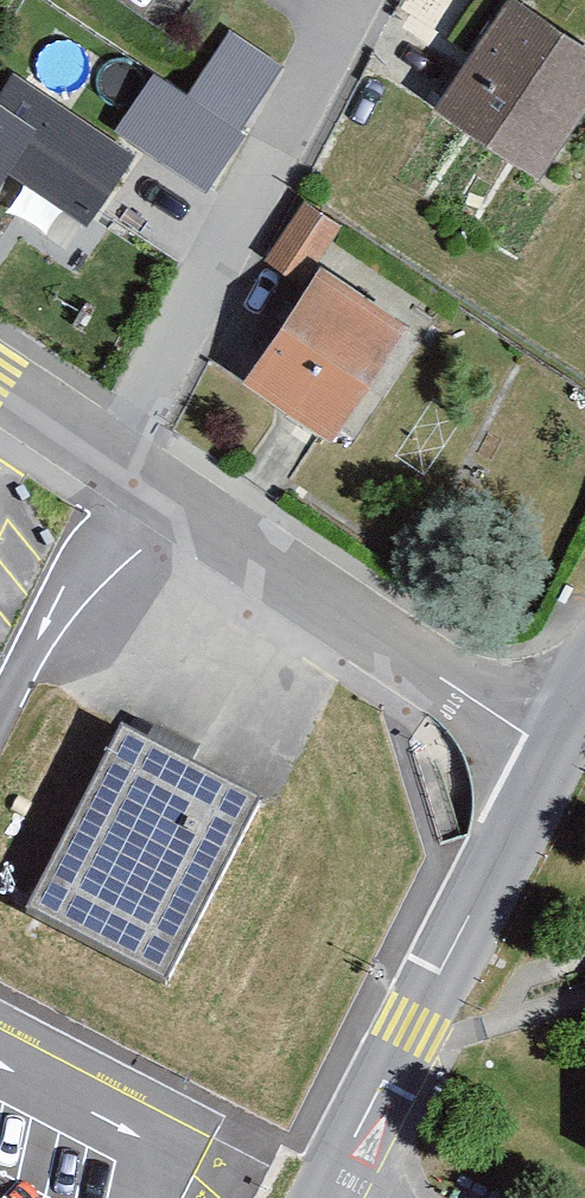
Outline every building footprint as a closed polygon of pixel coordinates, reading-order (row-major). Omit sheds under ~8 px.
[(522,0),(513,0),(443,107),(560,182),(584,145),(584,41),(522,0)] [(194,86),(159,64),(120,125),(211,183),(291,59),(234,22),(194,86)] [(0,101),(0,160),(2,158),(86,212),(125,152),(45,100),(31,121),(0,101)] [(311,196),(274,251),(305,272),(342,217),(311,196)] [(430,324),(332,257),(251,376),(348,443),(430,324)] [(253,804),(124,738),(33,912),(163,979),(253,804)]
